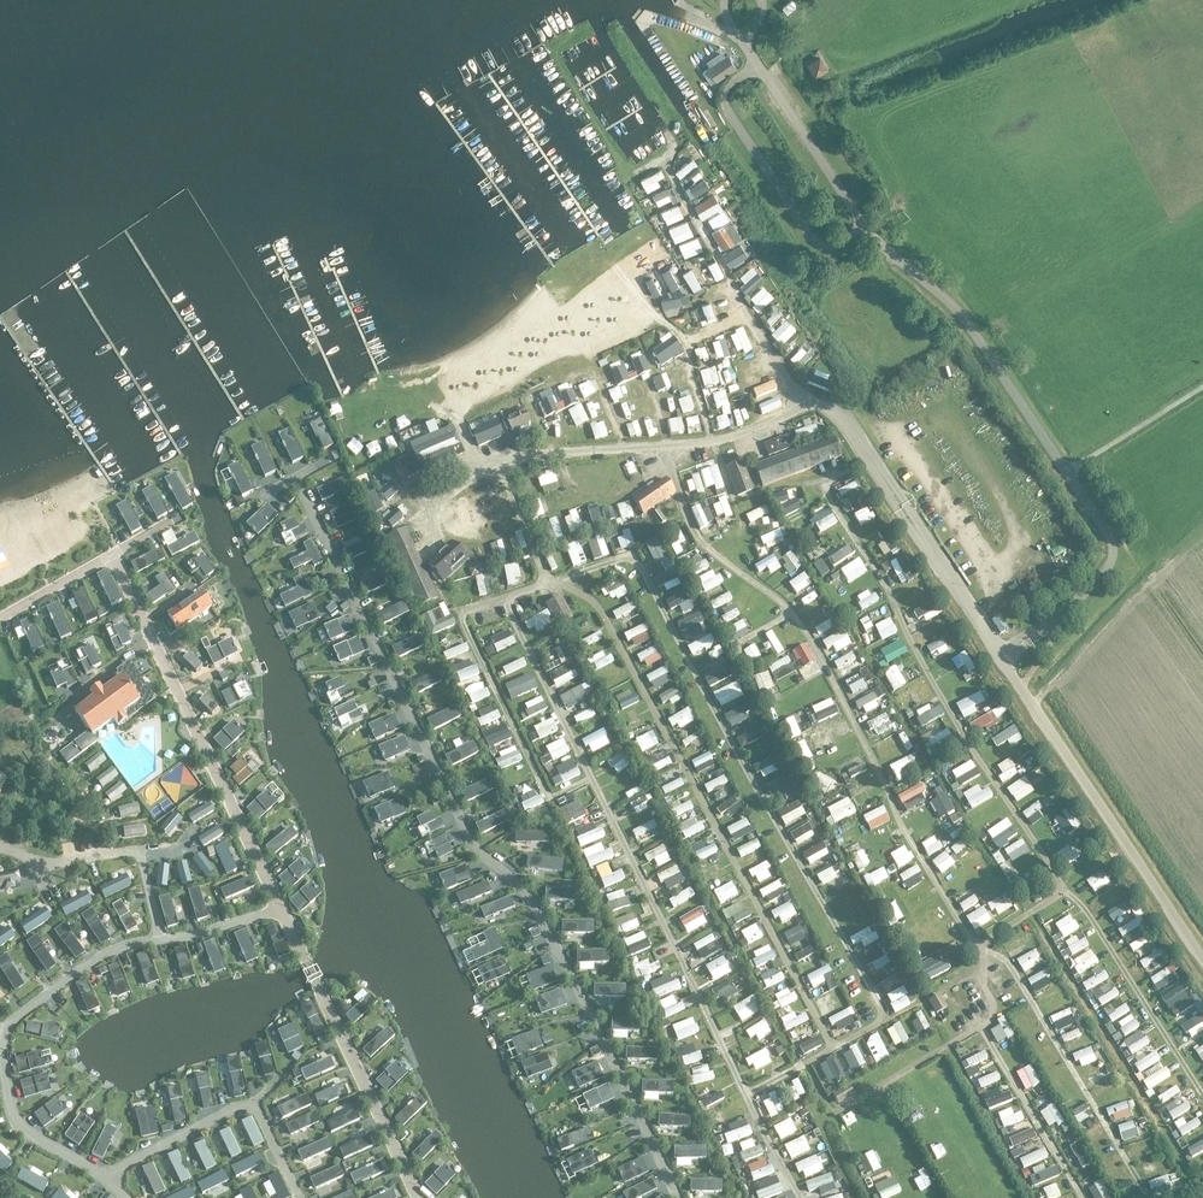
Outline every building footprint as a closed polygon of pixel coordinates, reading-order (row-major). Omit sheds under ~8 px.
[(734,69),(726,56),(708,69),(716,81),(734,69)] [(808,65),(816,76),(827,69),(820,57),(808,65)] [(676,170),(691,159),(687,154),(672,165),(676,170)] [(701,176),(699,170),(686,173),(688,179),(701,176)] [(685,185),(687,191),(705,185),(702,179),(685,185)] [(647,187),(649,193),(667,187),(665,181),(647,187)] [(704,196),(709,191),(703,185),(698,190),(704,196)] [(699,212),(715,202),(712,195),(695,206),(699,212)] [(673,197),(656,205),(660,214),(677,206),(673,197)] [(718,202),(699,213),(705,224),(725,213),(718,202)] [(668,228),(688,222),(686,214),(665,220),(668,228)] [(712,231),(712,232),(723,249),(736,241),(739,245),(745,241),(743,237),(742,237),(731,219),(712,231)] [(676,244),(697,237),(694,229),(673,237),(676,244)] [(744,259),(736,246),(722,255),(729,268),(744,259)] [(700,255),(694,259),(702,275),(709,272),(700,255)] [(657,266),(671,291),(679,286),(665,261),(657,266)] [(688,285),(697,280),(686,261),(677,266),(688,285)] [(648,289),(655,286),(649,271),(642,274),(648,289)] [(765,283),(747,298),(753,304),(770,289),(765,283)] [(676,289),(657,293),(660,307),(679,302),(676,289)] [(704,297),(696,299),(701,317),(708,315),(704,297)] [(768,320),(780,308),(775,303),(763,315),(768,320)] [(787,318),(771,333),(777,340),(793,325),(787,318)] [(725,328),(733,348),(747,343),(739,322),(725,328)] [(474,351),(489,339),(483,332),(468,345),(474,351)] [(708,336),(712,353),(726,350),(722,333),(708,336)] [(789,352),(796,340),(791,337),(784,349),(789,352)] [(683,352),(674,338),(652,353),(661,367),(683,352)] [(785,354),(795,364),(809,350),(799,340),(785,354)] [(649,372),(643,358),(632,363),(638,377),(649,372)] [(716,378),(711,361),(698,365),(703,382),(716,378)] [(724,364),(715,367),(720,378),(728,375),(724,364)] [(628,382),(622,367),(611,372),(617,386),(628,382)] [(806,369),(803,377),(826,385),(829,377),(806,369)] [(588,373),(577,377),(582,390),(593,385),(588,373)] [(603,383),(609,395),(617,390),(610,378),(603,383)] [(704,384),(707,399),(720,396),(717,382),(704,384)] [(739,384),(727,388),(729,393),(741,390),(739,384)] [(672,390),(675,403),(689,399),(686,387),(672,390)] [(577,404),(571,390),(560,395),(566,409),(577,404)] [(644,394),(630,399),(635,412),(648,407),(644,394)] [(581,398),(587,412),(594,409),(588,396),(581,398)] [(612,399),(616,412),(628,409),(624,396),(612,399)] [(558,413),(552,399),(541,403),(547,417),(558,413)] [(717,402),(718,409),(712,410),(713,422),(727,421),(724,401),(717,402)] [(338,411),(345,420),(350,416),(344,407),(338,411)] [(390,413),(395,426),(408,420),(403,408),(390,413)] [(524,409),(506,417),(512,431),(518,428),(519,429),(529,425),(528,423),(530,423),(524,409)] [(683,421),(696,418),(694,409),(681,412),(683,421)] [(480,413),(467,417),(473,437),(500,429),(495,413),(481,417),(480,413)] [(587,417),(589,432),(601,431),(598,415),(587,417)] [(790,424),(792,432),(815,426),(812,418),(790,424)] [(382,420),(374,423),(380,438),(388,435),(382,420)] [(409,457),(397,462),(406,480),(438,465),(440,469),(447,467),(445,462),(464,453),(450,425),(438,430),(434,420),(400,435),(409,457)] [(333,445),(321,421),(312,425),(324,450),(333,445)] [(303,459),(289,430),(278,435),(282,443),(281,444),(284,449),(285,449),(293,464),(303,459)] [(792,449),(787,436),(764,444),(769,457),(792,449)] [(834,437),(755,467),(763,487),(841,457),(834,437)] [(276,472),(261,443),(251,448),(255,456),(254,457),(257,462),(258,462),(265,477),(276,472)] [(630,450),(617,454),(622,471),(636,467),(630,450)] [(285,468),(281,460),(276,462),(280,470),(285,468)] [(253,492),(238,463),(228,469),(232,477),(231,477),(234,483),(235,482),(242,497),(253,492)] [(536,479),(553,476),(550,463),(533,466),(536,479)] [(726,469),(737,497),(754,491),(743,463),(726,469)] [(529,469),(512,472),(514,485),(531,482),(529,469)] [(682,472),(685,486),(692,484),(693,489),(701,487),(696,469),(682,472)] [(375,481),(383,494),(396,485),(389,473),(375,481)] [(831,483),(834,490),(857,480),(854,474),(831,483)] [(193,505),(176,475),(165,481),(169,487),(168,487),(171,492),(172,492),(183,511),(193,505)] [(352,487),(347,477),(317,491),(322,502),(333,496),(352,487)] [(675,494),(666,480),(634,501),(644,515),(675,494)] [(257,481),(252,483),(256,490),(260,488),(257,481)] [(372,482),(365,485),(373,505),(380,502),(372,482)] [(773,497),(789,491),(786,482),(770,488),(773,497)] [(720,512),(728,510),(722,487),(714,489),(720,512)] [(168,514),(153,488),(143,494),(146,500),(148,505),(149,504),(158,520),(168,514)] [(843,499),(846,509),(867,502),(863,492),(843,499)] [(290,504),(295,498),(290,494),(285,499),(290,504)] [(538,508),(537,494),(523,496),(524,509),(538,508)] [(801,516),(793,495),(779,500),(787,522),(801,516)] [(614,497),(616,510),(624,508),(622,496),(614,497)] [(714,514),(721,512),(714,496),(708,499),(714,514)] [(386,520),(406,508),(400,497),(379,508),(386,520)] [(240,498),(236,501),(239,508),(244,505),(240,498)] [(695,498),(688,500),(695,522),(703,519),(695,498)] [(745,516),(765,507),(762,499),(741,508),(745,516)] [(142,528),(127,502),(117,508),(121,514),(120,514),(122,519),(123,518),(132,534),(142,528)] [(355,502),(330,512),(336,528),(362,517),(355,502)] [(567,524),(580,519),(574,502),(561,507),(567,524)] [(815,523),(832,515),(826,503),(809,511),(815,523)] [(173,511),(169,504),(165,507),(169,513),(173,511)] [(266,505),(246,525),(257,537),(278,516),(266,505)] [(142,516),(138,508),(133,510),(138,519),(142,516)] [(666,521),(659,510),(653,514),(661,525),(666,521)] [(853,517),(860,532),(873,526),(866,511),(853,517)] [(540,515),(545,535),(559,532),(554,512),(540,515)] [(286,534),(281,536),(286,545),(309,534),(304,525),(298,528),(294,520),(282,526),(283,529),(282,530),(284,533),(285,532),(286,534)] [(718,531),(730,528),(729,521),(716,523),(718,531)] [(762,543),(780,535),(774,522),(756,531),(762,543)] [(669,542),(682,535),(676,523),(662,531),(669,542)] [(518,544),(524,542),(517,524),(511,526),(518,544)] [(609,547),(631,540),(626,525),(605,532),(609,547)] [(413,610),(419,608),(438,599),(405,529),(387,537),(381,540),(413,610)] [(592,531),(584,534),(589,553),(598,551),(592,531)] [(171,532),(161,537),(172,557),(199,543),(194,533),(176,542),(171,532)] [(823,537),(829,550),(841,545),(836,532),(823,537)] [(491,535),(493,540),(486,542),(491,555),(504,550),(497,533),(491,535)] [(277,535),(267,540),(273,553),(283,548),(277,535)] [(569,560),(582,556),(575,535),(562,539),(569,560)] [(376,546),(371,537),(344,550),(349,560),(376,546)] [(307,553),(289,562),(294,571),(312,562),(314,567),(323,563),(312,540),(303,545),(307,553)] [(452,544),(442,553),(429,566),(431,568),(431,569),(443,582),(467,559),(452,544)] [(787,544),(775,552),(785,567),(797,560),(787,544)] [(554,545),(542,548),(546,563),(557,560),(554,545)] [(814,571),(821,567),(812,548),(805,551),(814,571)] [(770,549),(750,558),(753,565),(773,556),(770,549)] [(138,573),(165,560),(160,551),(145,558),(144,557),(139,559),(139,561),(134,564),(138,573)] [(704,558),(701,552),(695,556),(691,551),(681,557),(688,568),(704,558)] [(861,564),(853,552),(835,563),(843,575),(861,564)] [(514,555),(500,558),(503,576),(517,573),(514,555)] [(884,564),(891,578),(905,572),(901,563),(907,560),(904,555),(884,564)] [(194,561),(187,566),(200,585),(207,580),(204,576),(212,570),(202,557),(200,558),(199,557),(197,559),(197,560),(195,561),(194,561)] [(652,572),(659,585),(676,577),(669,563),(652,572)] [(709,565),(695,571),(701,584),(719,576),(716,568),(711,570),(709,565)] [(793,587),(807,578),(799,566),(785,575),(793,587)] [(317,568),(305,576),(312,587),(324,580),(317,568)] [(475,589),(482,588),(479,568),(472,569),(475,589)] [(121,601),(108,572),(98,577),(101,583),(100,584),(103,589),(104,589),(112,605),(121,601)] [(388,572),(361,584),(365,593),(392,582),(388,572)] [(147,597),(153,605),(168,596),(168,597),(176,591),(164,573),(156,579),(162,587),(147,597)] [(312,596),(302,576),(293,580),(298,590),(293,592),(293,591),(288,593),(288,594),(281,598),(286,608),(312,596)] [(326,580),(330,587),(337,583),(333,576),(326,580)] [(607,582),(612,593),(624,588),(619,577),(607,582)] [(793,589),(796,596),(800,594),(803,598),(815,592),(809,581),(793,589)] [(866,582),(851,590),(858,603),(873,595),(866,582)] [(1007,594),(1021,589),(1020,584),(1006,589),(1007,594)] [(708,602),(728,593),(725,586),(705,595),(708,602)] [(909,602),(926,596),(923,588),(906,594),(909,602)] [(317,596),(322,607),(337,601),(332,590),(317,596)] [(97,620),(83,591),(74,595),(78,603),(77,603),(79,608),(80,608),(88,624),(97,620)] [(167,616),(167,617),(160,622),(169,635),(176,630),(177,630),(211,607),(202,593),(167,616)] [(817,594),(801,601),(806,612),(822,605),(817,594)] [(629,595),(607,606),(610,613),(632,602),(629,595)] [(378,613),(389,608),(383,596),(372,601),(378,613)] [(571,618),(560,597),(546,605),(557,626),(571,618)] [(921,600),(911,604),(913,609),(923,605),(921,600)] [(409,612),(404,602),(377,615),(381,625),(409,612)] [(320,619),(312,603),(290,614),(297,630),(320,619)] [(340,608),(343,611),(349,607),(346,603),(340,608)] [(873,603),(865,608),(870,615),(878,610),(873,603)] [(331,614),(337,609),(333,604),(327,610),(331,614)] [(921,615),(932,610),(930,604),(918,609),(921,615)] [(70,635),(57,605),(47,609),(50,616),(49,617),(52,622),(53,622),(61,639),(70,635)] [(543,605),(520,614),(523,622),(534,618),(536,622),(548,617),(543,605)] [(806,616),(814,630),(832,620),(827,612),(823,614),(820,608),(806,616)] [(107,614),(104,609),(97,612),(99,617),(107,614)] [(920,618),(926,630),(945,621),(939,609),(920,618)] [(675,623),(700,621),(699,610),(674,612),(675,623)] [(885,610),(869,619),(877,633),(893,625),(885,610)] [(857,635),(865,631),(855,614),(847,619),(857,635)] [(719,623),(722,631),(742,623),(739,615),(719,623)] [(354,631),(348,616),(325,626),(328,632),(326,633),(328,636),(329,635),(331,640),(354,631)] [(787,616),(782,618),(790,633),(795,630),(787,616)] [(1009,630),(1000,616),(993,621),(1001,635),(1009,630)] [(623,635),(628,633),(631,639),(648,632),(641,617),(619,627),(623,635)] [(44,649),(32,621),(21,625),(24,632),(23,632),(25,637),(26,637),(34,653),(35,652),(44,649)] [(129,635),(123,623),(107,630),(116,652),(125,649),(120,639),(129,635)] [(771,648),(778,644),(769,623),(761,627),(771,648)] [(819,634),(823,642),(829,639),(832,645),(847,638),(840,624),(819,634)] [(576,634),(579,641),(600,631),(597,625),(576,634)] [(510,629),(489,638),(492,645),(513,636),(510,629)] [(707,629),(683,639),(686,647),(711,637),(707,629)] [(537,633),(540,640),(547,637),(544,630),(537,633)] [(298,647),(314,638),(311,632),(303,636),(300,631),(292,635),(298,647)] [(929,652),(945,644),(939,631),(922,640),(929,652)] [(420,634),(392,648),(397,658),(425,645),(420,634)] [(462,638),(443,646),(445,653),(464,645),(462,638)] [(787,644),(793,661),(808,655),(802,638),(787,644)] [(338,658),(341,663),(363,653),(357,639),(334,649),(337,655),(336,656),(337,659),(338,658)] [(651,639),(634,647),(640,661),(657,653),(651,639)] [(746,660),(758,654),(750,639),(738,645),(746,660)] [(201,643),(205,651),(209,649),(205,640),(201,643)] [(207,652),(214,666),(236,655),(233,649),(235,648),(233,646),(232,646),(230,641),(207,652)] [(547,641),(539,644),(542,652),(550,649),(547,641)] [(91,644),(77,652),(84,674),(102,664),(91,644)] [(962,644),(947,652),(953,663),(961,659),(964,666),(971,662),(962,644)] [(830,654),(835,668),(855,660),(850,646),(830,654)] [(588,655),(590,662),(610,656),(607,648),(588,655)] [(672,663),(676,661),(672,649),(667,651),(672,663)] [(501,668),(523,659),(520,651),(498,661),(501,668)] [(322,653),(305,661),(308,667),(325,658),(322,653)] [(465,656),(452,661),(454,667),(468,663),(465,656)] [(558,665),(563,673),(577,664),(572,656),(558,665)] [(379,665),(376,657),(368,660),(371,668),(379,665)] [(702,671),(720,662),(718,657),(700,666),(702,671)] [(67,688),(76,684),(65,660),(57,664),(60,671),(52,675),(57,687),(66,684),(67,688)] [(117,671),(119,674),(108,682),(112,687),(76,713),(92,736),(114,720),(118,726),(155,700),(130,660),(117,671)] [(406,678),(423,673),(418,660),(402,665),(406,678)] [(661,660),(642,669),(645,676),(665,667),(661,660)] [(609,681),(624,674),(619,661),(603,668),(609,681)] [(881,668),(886,683),(901,679),(895,663),(881,668)] [(749,669),(755,686),(766,683),(761,666),(749,669)] [(841,674),(847,687),(863,679),(857,666),(841,674)] [(653,675),(656,682),(663,678),(660,671),(653,675)] [(224,672),(219,674),(223,681),(228,679),(224,672)] [(442,682),(437,672),(410,685),(415,695),(442,682)] [(513,690),(534,680),(530,672),(509,682),(513,690)] [(944,686),(960,678),(957,672),(941,681),(944,686)] [(604,674),(596,677),(599,685),(607,683),(604,674)] [(552,692),(556,701),(588,683),(584,675),(552,692)] [(734,675),(708,686),(712,694),(737,684),(734,675)] [(464,680),(468,695),(486,690),(484,682),(480,682),(479,676),(464,680)] [(344,687),(340,678),(325,685),(329,694),(326,695),(330,704),(337,701),(338,701),(354,694),(349,684),(344,687)] [(658,699),(680,692),(676,680),(654,688),(658,699)] [(370,689),(377,686),(375,681),(368,684),(370,689)] [(617,702),(633,695),(627,682),(611,689),(617,702)] [(904,701),(913,696),(905,682),(896,687),(904,701)] [(222,694),(229,708),(251,697),(248,691),(249,690),(248,687),(247,688),(244,683),(222,694)] [(850,696),(854,703),(873,693),(869,686),(850,696)] [(971,686),(951,698),(955,704),(975,693),(971,686)] [(522,702),(540,697),(538,690),(520,696),(522,702)] [(996,690),(988,694),(996,710),(1003,706),(996,690)] [(807,701),(814,714),(833,704),(827,691),(807,701)] [(760,701),(770,707),(775,699),(765,693),(760,701)] [(480,703),(489,700),(487,694),(478,696),(480,703)] [(416,699),(419,708),(429,704),(425,695),(416,699)] [(742,706),(747,703),(743,697),(720,709),(727,721),(745,712),(742,706)] [(929,697),(911,707),(917,719),(935,709),(929,697)] [(540,698),(517,706),(519,712),(542,704),(540,698)] [(665,712),(673,724),(692,712),(685,700),(665,712)] [(396,708),(393,701),(388,703),(392,710),(396,708)] [(572,716),(591,710),(588,702),(569,709),(572,716)] [(341,727),(362,718),(359,709),(356,711),(353,703),(334,712),(341,727)] [(494,704),(473,713),(477,722),(498,713),(494,704)] [(460,717),(455,707),(428,720),(433,730),(460,717)] [(881,707),(865,716),(872,729),(888,721),(881,707)] [(549,711),(529,719),(534,732),(554,723),(549,711)] [(830,732),(846,727),(841,711),(825,717),(830,732)] [(642,712),(624,717),(626,723),(644,718),(642,712)] [(394,714),(368,726),(375,741),(401,729),(394,714)] [(800,724),(807,722),(805,714),(798,716),(800,724)] [(973,732),(988,724),(985,718),(970,726),(973,732)] [(480,732),(498,726),(496,720),(478,726),(480,732)] [(736,736),(763,726),(760,720),(734,730),(736,736)] [(993,740),(1004,734),(1006,739),(1019,733),(1013,720),(989,731),(993,740)] [(233,721),(213,740),(224,752),(245,733),(233,721)] [(812,744),(821,740),(816,729),(821,727),(819,721),(804,728),(812,744)] [(934,722),(917,730),(922,741),(939,733),(934,722)] [(589,734),(591,739),(601,735),(595,723),(579,731),(583,737),(589,734)] [(642,723),(626,729),(632,743),(647,737),(642,723)] [(899,726),(887,733),(896,748),(908,741),(899,726)] [(799,728),(786,734),(793,750),(806,745),(799,728)] [(541,740),(548,754),(566,745),(559,731),(541,740)] [(92,736),(89,732),(72,745),(60,754),(67,764),(79,755),(97,742),(92,736)] [(941,750),(959,741),(956,735),(938,744),(941,750)] [(403,736),(378,748),(385,763),(410,751),(403,736)] [(496,752),(513,745),(511,739),(494,746),(496,752)] [(478,753),(473,743),(446,756),(451,766),(478,753)] [(617,744),(602,755),(607,762),(623,751),(617,744)] [(706,745),(687,755),(691,762),(710,752),(706,745)] [(495,755),(499,764),(518,756),(514,747),(495,755)] [(238,753),(233,748),(228,753),(233,758),(238,753)] [(668,759),(665,750),(658,753),(657,749),(643,753),(647,766),(668,759)] [(751,758),(757,772),(775,764),(770,750),(751,758)] [(879,760),(885,774),(910,764),(904,750),(879,760)] [(1000,773),(1015,765),(1007,750),(992,759),(1000,773)] [(106,760),(99,751),(84,764),(90,772),(106,760)] [(859,756),(843,764),(846,771),(863,763),(859,756)] [(950,768),(959,780),(974,770),(965,758),(950,768)] [(232,779),(239,787),(259,769),(253,761),(247,766),(241,759),(230,769),(236,776),(232,779)] [(574,760),(552,768),(554,775),(576,768),(574,760)] [(626,772),(632,770),(628,760),(622,763),(626,772)] [(817,763),(811,771),(810,771),(805,777),(820,788),(831,775),(817,763)] [(418,764),(410,767),(412,774),(404,777),(408,788),(425,782),(418,764)] [(112,767),(96,779),(102,787),(118,775),(112,767)] [(719,769),(699,779),(703,786),(723,776),(719,769)] [(868,769),(852,776),(854,782),(870,775),(868,769)] [(681,770),(657,780),(660,787),(684,777),(681,770)] [(1021,770),(1004,781),(1013,796),(1031,784),(1021,770)] [(387,772),(363,784),(370,800),(395,788),(387,772)] [(776,772),(760,780),(764,787),(779,779),(776,772)] [(623,778),(625,784),(620,787),(623,792),(639,785),(633,774),(623,778)] [(978,776),(963,785),(971,798),(986,789),(978,776)] [(494,789),(489,779),(462,792),(467,802),(494,789)] [(127,789),(120,781),(104,794),(111,802),(127,789)] [(631,803),(648,793),(644,786),(627,796),(631,803)] [(899,806),(914,799),(908,787),(893,794),(899,806)] [(522,803),(539,796),(536,789),(519,796),(522,803)] [(716,798),(723,812),(740,802),(733,789),(716,798)] [(843,790),(823,802),(831,816),(851,805),(843,790)] [(270,797),(266,792),(247,809),(257,821),(276,804),(272,800),(273,798),(271,796),(270,797)] [(945,792),(937,794),(943,810),(950,808),(945,792)] [(780,819),(801,808),(794,793),(777,802),(781,809),(776,811),(780,819)] [(557,810),(578,803),(575,794),(554,802),(557,810)] [(1019,807),(1027,817),(1043,805),(1034,794),(1019,807)] [(669,811),(689,802),(686,795),(666,805),(669,811)] [(438,797),(430,801),(434,808),(442,804),(438,797)] [(399,799),(374,810),(381,825),(406,814),(399,799)] [(865,823),(886,814),(879,799),(859,808),(865,823)] [(985,816),(1001,807),(998,801),(982,810),(985,816)] [(188,814),(193,823),(215,811),(210,802),(188,814)] [(1064,802),(1058,806),(1069,824),(1076,819),(1064,802)] [(140,812),(137,803),(118,808),(120,817),(140,812)] [(669,814),(672,821),(680,817),(677,810),(669,814)] [(481,834),(509,821),(504,811),(488,819),(488,818),(482,821),(483,821),(476,824),(481,834)] [(183,819),(174,812),(160,828),(169,836),(183,819)] [(430,812),(416,820),(421,828),(417,830),(421,839),(445,827),(440,818),(435,821),(430,812)] [(741,812),(722,822),(726,829),(745,818),(741,812)] [(634,837),(656,828),(649,814),(628,824),(634,837)] [(256,822),(250,815),(246,819),(252,826),(256,822)] [(685,816),(675,822),(681,833),(701,821),(697,815),(688,820),(685,816)] [(803,817),(786,826),(793,839),(810,830),(803,817)] [(568,826),(574,839),(599,828),(596,821),(589,825),(586,819),(568,826)] [(143,825),(123,827),(124,837),(144,834),(143,825)] [(219,825),(198,838),(204,846),(224,833),(219,825)] [(273,856),(296,837),(289,829),(284,833),(283,832),(279,836),(279,837),(266,848),(273,856)] [(962,829),(947,841),(956,853),(971,841),(962,829)] [(756,830),(732,843),(736,850),(760,837),(756,830)] [(921,848),(938,842),(934,830),(917,836),(921,848)] [(448,833),(424,846),(428,855),(434,852),(438,860),(453,853),(449,845),(453,843),(448,833)] [(1001,849),(1022,839),(1019,833),(998,843),(1001,849)] [(549,834),(518,834),(518,844),(549,844),(549,834)] [(714,846),(710,837),(700,841),(698,835),(687,840),(693,854),(714,846)] [(606,841),(600,844),(597,836),(577,844),(585,861),(610,850),(606,841)] [(819,837),(799,846),(804,858),(824,848),(819,837)] [(1053,842),(1060,858),(1071,853),(1063,837),(1053,842)] [(645,859),(664,850),(658,838),(639,848),(645,859)] [(738,850),(742,856),(763,845),(759,839),(738,850)] [(894,861),(908,853),(900,839),(885,847),(894,861)] [(509,840),(501,842),(508,863),(516,860),(509,840)] [(860,843),(847,847),(851,862),(864,858),(860,843)] [(215,848),(227,875),(237,871),(225,844),(215,848)] [(994,857),(1001,853),(995,844),(988,849),(994,857)] [(936,866),(951,858),(943,845),(928,854),(936,866)] [(213,848),(207,850),(209,857),(215,856),(213,848)] [(201,852),(192,859),(206,877),(215,870),(201,852)] [(1003,855),(996,859),(1006,877),(1013,873),(1003,855)] [(675,857),(662,869),(667,875),(680,862),(675,857)] [(706,876),(722,869),(716,857),(701,863),(706,876)] [(562,863),(528,858),(527,869),(561,873),(562,863)] [(903,881),(920,871),(913,858),(895,868),(903,881)] [(278,878),(289,890),(310,873),(299,860),(278,878)] [(186,861),(176,864),(182,885),(193,882),(186,861)] [(816,877),(832,871),(827,861),(812,868),(816,877)] [(749,872),(753,878),(771,868),(767,862),(749,872)] [(617,863),(596,872),(599,881),(621,872),(617,863)] [(858,870),(864,882),(882,872),(877,863),(870,867),(868,864),(858,870)] [(170,866),(158,865),(156,886),(167,888),(170,866)] [(465,865),(439,876),(445,892),(471,881),(465,865)] [(0,872),(0,887),(20,882),(17,869),(1,873),(0,872)] [(491,873),(488,876),(494,881),(497,877),(491,873)] [(121,881),(104,889),(108,896),(131,885),(126,876),(120,879),(121,881)] [(249,878),(221,890),(225,900),(253,888),(249,878)] [(1113,893),(1124,886),(1119,879),(1107,886),(1104,881),(1093,888),(1097,894),(1109,886),(1113,893)] [(821,890),(823,896),(847,887),(844,880),(821,890)] [(780,881),(761,891),(764,898),(783,888),(780,881)] [(967,881),(951,890),(958,904),(975,895),(967,881)] [(595,885),(596,890),(608,887),(607,882),(595,885)] [(322,895),(311,883),(289,901),(300,914),(322,895)] [(491,893),(487,883),(458,894),(462,905),(470,902),(475,900),(491,893)] [(684,883),(664,892),(667,900),(688,891),(684,883)] [(604,895),(621,890),(619,884),(602,888),(604,895)] [(1003,888),(985,895),(990,908),(1009,901),(1003,888)] [(189,892),(197,920),(207,917),(199,889),(189,892)] [(573,891),(546,889),(545,900),(573,901),(573,891)] [(1109,889),(1098,896),(1102,903),(1113,896),(1109,889)] [(81,896),(62,905),(66,915),(93,902),(88,891),(80,895),(81,896)] [(845,902),(850,897),(844,891),(839,896),(845,902)] [(1105,904),(1110,913),(1133,899),(1127,891),(1105,904)] [(604,897),(606,905),(624,900),(622,892),(604,897)] [(159,899),(168,927),(177,924),(169,896),(159,899)] [(514,906),(510,897),(483,908),(486,918),(492,915),(493,916),(498,913),(514,906)] [(1132,912),(1140,907),(1134,898),(1127,903),(1132,912)] [(724,904),(727,910),(738,905),(735,899),(724,904)] [(962,909),(969,922),(988,913),(981,900),(962,909)] [(121,901),(112,906),(120,920),(119,920),(126,932),(135,927),(128,915),(129,915),(121,901)] [(791,902),(772,913),(775,919),(794,909),(791,902)] [(837,909),(842,921),(859,914),(854,902),(837,909)] [(922,912),(926,919),(943,910),(940,903),(922,912)] [(40,913),(21,925),(27,934),(53,918),(45,908),(39,912),(40,913)] [(1051,916),(1055,923),(1070,915),(1066,908),(1051,916)] [(1112,917),(1125,912),(1123,908),(1110,912),(1112,917)] [(1136,921),(1142,916),(1136,908),(1115,924),(1125,937),(1139,926),(1136,921)] [(685,928),(705,917),(700,909),(680,920),(685,928)] [(93,910),(82,917),(101,945),(110,939),(97,919),(98,918),(93,910)] [(442,914),(448,933),(456,930),(450,911),(442,914)] [(610,919),(614,934),(619,933),(617,925),(634,921),(633,914),(610,919)] [(1071,915),(1055,924),(1059,930),(1075,921),(1071,915)] [(10,927),(17,926),(15,918),(8,920),(10,927)] [(945,920),(929,927),(934,939),(950,933),(945,920)] [(860,938),(871,933),(866,922),(845,930),(848,939),(859,935),(860,938)] [(591,923),(563,923),(563,933),(591,933),(591,923)] [(65,924),(55,932),(75,959),(84,952),(70,933),(71,933),(65,924)] [(304,924),(296,927),(299,934),(307,931),(304,924)] [(282,941),(276,925),(266,929),(273,945),(274,945),(279,956),(288,952),(283,940),(282,941)] [(1077,925),(1060,935),(1068,947),(1084,937),(1077,925)] [(619,932),(621,939),(642,934),(640,926),(619,932)] [(788,940),(804,932),(801,926),(785,934),(788,940)] [(10,946),(0,927),(0,951),(10,946)] [(1003,936),(1008,950),(1020,945),(1017,937),(1024,934),(1022,928),(1003,936)] [(1143,928),(1126,938),(1133,950),(1150,940),(1143,928)] [(488,944),(470,952),(475,962),(502,950),(493,929),(483,934),(488,944)] [(245,930),(235,935),(242,951),(241,951),(243,957),(244,956),(247,962),(257,958),(245,930)] [(533,940),(540,936),(537,931),(530,935),(533,940)] [(747,939),(750,944),(765,936),(762,931),(747,939)] [(507,958),(516,955),(508,933),(499,936),(507,958)] [(716,934),(700,943),(703,948),(719,939),(716,934)] [(38,936),(27,944),(46,972),(56,965),(42,946),(44,945),(38,936)] [(745,937),(738,941),(743,951),(750,947),(745,937)] [(626,948),(645,947),(645,938),(626,939),(626,948)] [(215,940),(204,944),(210,960),(209,960),(211,967),(212,966),(215,973),(225,969),(215,940)] [(1157,942),(1136,955),(1140,961),(1161,948),(1157,942)] [(526,952),(533,948),(530,943),(523,947),(526,952)] [(869,964),(886,958),(880,943),(856,952),(860,961),(867,958),(869,964)] [(908,958),(923,948),(919,943),(905,953),(908,958)] [(1020,965),(1038,956),(1032,943),(1013,952),(1020,965)] [(1068,955),(1075,966),(1095,954),(1087,943),(1068,955)] [(815,945),(795,956),(799,962),(819,952),(815,945)] [(189,963),(183,947),(174,950),(179,967),(180,967),(183,978),(193,975),(189,963)] [(707,960),(712,967),(719,961),(722,966),(731,958),(723,948),(707,960)] [(132,950),(121,954),(123,960),(134,956),(132,950)] [(608,951),(577,952),(578,964),(609,962),(608,951)] [(152,968),(145,952),(136,956),(143,972),(148,983),(157,980),(152,968)] [(632,971),(656,962),(653,955),(645,958),(643,952),(627,958),(632,971)] [(773,952),(754,961),(757,968),(776,959),(773,952)] [(0,960),(0,968),(15,991),(24,985),(12,965),(13,964),(7,955),(0,960)] [(548,956),(541,958),(544,966),(551,964),(548,956)] [(502,958),(477,970),(485,986),(509,974),(502,958)] [(920,973),(938,966),(935,960),(918,967),(920,973)] [(1161,971),(1167,967),(1163,961),(1146,972),(1153,984),(1165,976),(1161,971)] [(780,972),(777,966),(771,968),(769,963),(755,970),(761,981),(780,972)] [(1043,963),(1023,973),(1030,986),(1050,975),(1043,963)] [(1082,984),(1105,970),(1101,963),(1078,977),(1082,984)] [(123,980),(117,964),(108,968),(114,984),(115,984),(120,996),(129,992),(124,980),(123,980)] [(526,976),(532,992),(557,982),(551,966),(526,976)] [(873,973),(880,986),(894,978),(888,966),(873,973)] [(108,972),(106,967),(98,970),(100,975),(108,972)] [(828,974),(825,968),(808,977),(811,983),(828,974)] [(1000,975),(1006,973),(1005,969),(993,972),(995,981),(1001,979),(1000,975)] [(29,985),(40,981),(36,970),(25,974),(29,985)] [(660,972),(639,980),(644,994),(666,985),(660,972)] [(709,984),(714,990),(731,979),(726,972),(709,984)] [(783,973),(764,982),(768,988),(786,979),(783,973)] [(1176,973),(1157,986),(1164,996),(1183,982),(1176,973)] [(514,977),(506,979),(513,1003),(522,1001),(514,977)] [(1096,981),(1099,987),(1108,984),(1105,977),(1096,981)] [(92,994),(85,980),(75,984),(83,1001),(84,1001),(89,1011),(98,1006),(92,994)] [(1112,980),(1094,992),(1098,998),(1116,986),(1112,980)] [(731,981),(713,992),(717,1000),(736,990),(731,981)] [(832,981),(812,989),(815,997),(835,988),(832,981)] [(588,995),(594,992),(589,982),(583,985),(588,995)] [(891,988),(899,1003),(910,998),(901,982),(891,988)] [(39,984),(41,993),(48,991),(47,983),(39,984)] [(1034,992),(1037,999),(1048,994),(1051,1001),(1062,997),(1056,983),(1034,992)] [(789,985),(772,994),(776,1001),(793,992),(789,985)] [(623,987),(595,986),(595,997),(623,997),(623,987)] [(493,987),(485,990),(496,1014),(504,1010),(493,987)] [(560,989),(535,999),(541,1016),(567,1005),(560,989)] [(1174,1010),(1195,997),(1189,989),(1169,1002),(1174,1010)] [(795,993),(779,1002),(782,1008),(799,999),(795,993)] [(1196,1007),(1202,1003),(1197,993),(1190,998),(1196,1007)] [(332,995),(324,997),(327,1005),(334,1002),(332,995)] [(681,995),(661,1002),(663,1010),(684,1003),(681,995)] [(929,1001),(936,1014),(947,1008),(940,995),(929,1001)] [(346,1017),(354,1025),(376,1004),(368,996),(346,1017)] [(738,1014),(759,1002),(755,996),(735,1008),(738,1014)] [(859,1010),(866,1006),(861,997),(854,1001),(859,1010)] [(1103,1006),(1106,1013),(1126,1005),(1123,998),(1103,1006)] [(1051,1023),(1072,1017),(1067,1002),(1047,1009),(1051,1023)] [(0,1007),(0,1016),(1,1019),(15,1014),(11,1003),(0,1007)] [(827,1023),(849,1015),(844,1003),(822,1012),(827,1023)] [(316,1036),(325,1031),(312,1004),(303,1008),(316,1036)] [(346,1015),(353,1009),(348,1005),(342,1011),(346,1015)] [(1179,1017),(1182,1023),(1202,1012),(1202,1007),(1202,1005),(1179,1017)] [(652,1008),(655,1016),(664,1014),(661,1006),(652,1008)] [(804,1014),(801,1006),(791,1011),(789,1006),(776,1012),(781,1024),(804,1014)] [(1129,1008),(1114,1015),(1119,1028),(1135,1021),(1129,1008)] [(1160,1009),(1158,1014),(1172,1022),(1175,1017),(1160,1009)] [(908,1015),(914,1028),(920,1025),(914,1012),(908,1015)] [(1184,1024),(1187,1030),(1202,1022),(1202,1013),(1184,1024)] [(809,1021),(805,1014),(783,1026),(787,1032),(809,1021)] [(518,1015),(510,1019),(519,1035),(527,1031),(518,1015)] [(898,1041),(905,1038),(896,1016),(889,1018),(898,1041)] [(613,1020),(612,1030),(639,1031),(639,1021),(613,1020)] [(751,1039),(769,1027),(765,1020),(746,1032),(751,1039)] [(1173,1036),(1182,1026),(1176,1021),(1167,1031),(1173,1036)] [(28,1022),(25,1033),(41,1036),(41,1037),(54,1040),(57,1030),(46,1028),(46,1027),(28,1022)] [(1058,1029),(1062,1041),(1079,1035),(1074,1023),(1058,1029)] [(1120,1034),(1127,1047),(1146,1037),(1139,1024),(1120,1034)] [(293,1026),(279,1033),(289,1054),(303,1048),(293,1026)] [(1202,1035),(1202,1026),(1188,1036),(1192,1042),(1202,1035)] [(874,1028),(862,1034),(871,1053),(883,1047),(874,1028)] [(363,1050),(371,1059),(394,1037),(386,1029),(363,1050)] [(537,1030),(511,1041),(518,1057),(543,1047),(537,1030)] [(1001,1048),(1017,1039),(1014,1034),(998,1042),(1001,1048)] [(550,1035),(542,1039),(544,1045),(552,1041),(550,1035)] [(771,1035),(762,1039),(767,1050),(775,1046),(771,1035)] [(799,1052),(819,1042),(816,1036),(796,1046),(799,1052)] [(844,1041),(856,1065),(863,1062),(851,1038),(844,1041)] [(70,1040),(53,1046),(55,1053),(72,1047),(70,1040)] [(1087,1040),(1068,1047),(1071,1055),(1090,1047),(1087,1040)] [(744,1060),(765,1049),(761,1042),(740,1053),(744,1060)] [(982,1042),(961,1054),(965,1060),(986,1049),(982,1042)] [(259,1059),(264,1077),(275,1074),(270,1057),(271,1057),(267,1043),(256,1046),(260,1059),(259,1059)] [(1142,1061),(1153,1055),(1147,1043),(1135,1049),(1142,1061)] [(600,1055),(597,1048),(589,1051),(593,1059),(600,1055)] [(626,1049),(626,1059),(657,1061),(658,1050),(626,1049)] [(746,1060),(749,1067),(770,1056),(766,1049),(746,1060)] [(41,1052),(15,1059),(19,1075),(45,1068),(41,1052)] [(704,1060),(701,1052),(683,1058),(685,1066),(704,1060)] [(546,1053),(521,1064),(527,1080),(553,1069),(546,1053)] [(929,1071),(938,1066),(933,1055),(923,1060),(929,1071)] [(230,1074),(234,1092),(244,1090),(241,1072),(238,1058),(228,1061),(230,1074)] [(1013,1065),(1021,1083),(1036,1076),(1027,1058),(1013,1065)] [(301,1072),(306,1081),(333,1069),(329,1059),(323,1062),(322,1060),(316,1063),(317,1065),(301,1072)] [(1094,1067),(1100,1065),(1099,1059),(1080,1065),(1084,1077),(1096,1074),(1094,1067)] [(827,1078),(833,1075),(826,1060),(820,1062),(827,1078)] [(987,1060),(973,1066),(976,1073),(990,1067),(987,1060)] [(396,1062),(376,1081),(388,1094),(408,1074),(396,1062)] [(603,1077),(596,1062),(572,1073),(578,1088),(603,1077)] [(1064,1079),(1058,1062),(1043,1067),(1048,1079),(1052,1078),(1053,1083),(1064,1079)] [(708,1064),(685,1071),(687,1078),(710,1071),(708,1064)] [(1164,1064),(1136,1076),(1139,1083),(1167,1070),(1164,1064)] [(301,1077),(298,1070),(293,1072),(296,1080),(301,1077)] [(694,1085),(716,1079),(714,1072),(692,1078),(694,1085)] [(949,1072),(937,1076),(941,1088),(954,1084),(949,1072)] [(1170,1074),(1162,1079),(1165,1084),(1153,1091),(1156,1097),(1176,1086),(1170,1074)] [(47,1075),(21,1082),(25,1099),(52,1092),(47,1075)] [(204,1108),(214,1105),(207,1076),(197,1078),(204,1108)] [(265,1081),(268,1088),(282,1082),(279,1076),(265,1081)] [(1101,1087),(1102,1093),(1113,1090),(1109,1077),(1091,1082),(1093,1089),(1101,1087)] [(1062,1102),(1074,1095),(1064,1079),(1053,1086),(1062,1102)] [(792,1083),(799,1097),(805,1094),(799,1080),(792,1083)] [(671,1083),(643,1082),(643,1093),(671,1093),(671,1083)] [(162,1083),(146,1096),(152,1103),(168,1091),(162,1083)] [(344,1083),(315,1095),(319,1106),(348,1094),(344,1083)] [(1122,1083),(1115,1085),(1117,1092),(1124,1090),(1122,1083)] [(986,1101),(1009,1092),(1006,1084),(983,1094),(986,1101)] [(613,1100),(606,1085),(583,1096),(586,1103),(584,1103),(586,1107),(587,1106),(589,1111),(613,1100)] [(701,1100),(720,1091),(717,1085),(698,1094),(701,1100)] [(839,1106),(855,1096),(849,1086),(833,1095),(839,1106)] [(566,1090),(574,1110),(583,1106),(574,1087),(566,1090)] [(171,1102),(175,1122),(186,1119),(181,1099),(182,1099),(179,1088),(169,1090),(171,1102)] [(957,1090),(952,1093),(958,1104),(962,1101),(957,1090)] [(723,1092),(704,1102),(708,1108),(726,1098),(723,1092)] [(781,1119),(788,1116),(776,1092),(769,1096),(781,1119)] [(1048,1092),(1032,1098),(1039,1117),(1055,1111),(1048,1092)] [(647,1118),(655,1114),(644,1093),(636,1098),(647,1118)] [(910,1094),(899,1098),(903,1110),(915,1106),(910,1094)] [(1167,1112),(1187,1102),(1184,1095),(1173,1100),(1171,1096),(1162,1100),(1167,1112)] [(310,1106),(306,1096),(281,1108),(285,1118),(310,1106)] [(395,1119),(403,1127),(425,1106),(417,1097),(395,1119)] [(66,1112),(57,1099),(35,1115),(44,1127),(66,1112)] [(745,1110),(740,1100),(716,1110),(721,1121),(745,1110)] [(1021,1112),(1018,1104),(1012,1107),(1009,1100),(995,1106),(1001,1120),(1021,1112)] [(331,1110),(335,1117),(354,1109),(351,1101),(331,1110)] [(1066,1109),(1075,1125),(1087,1118),(1077,1102),(1066,1109)] [(626,1112),(623,1104),(615,1108),(619,1115),(626,1112)] [(153,1108),(136,1111),(142,1138),(159,1134),(153,1108)] [(357,1111),(328,1124),(332,1133),(361,1120),(357,1111)] [(1197,1117),(1193,1111),(1183,1117),(1179,1111),(1170,1116),(1178,1129),(1197,1117)] [(313,1113),(287,1125),(291,1134),(318,1123),(313,1113)] [(81,1114),(65,1136),(79,1146),(95,1124),(81,1114)] [(1116,1126),(1119,1125),(1121,1132),(1134,1129),(1130,1115),(1114,1119),(1116,1126)] [(602,1116),(593,1119),(601,1140),(610,1137),(602,1116)] [(688,1118),(660,1116),(660,1127),(687,1128),(688,1118)] [(0,1124),(5,1133),(16,1127),(11,1118),(0,1124)] [(775,1128),(779,1135),(795,1125),(792,1119),(775,1128)] [(1048,1124),(1053,1137),(1066,1131),(1061,1119),(1048,1124)] [(251,1120),(241,1125),(253,1150),(263,1144),(251,1120)] [(1014,1136),(1029,1131),(1026,1120),(1011,1125),(1014,1136)] [(1085,1125),(1090,1137),(1094,1135),(1089,1123),(1085,1125)] [(726,1135),(730,1144),(756,1134),(753,1125),(726,1135)] [(107,1126),(92,1155),(102,1160),(110,1143),(112,1144),(114,1139),(113,1139),(116,1131),(107,1126)] [(1199,1131),(1196,1126),(1183,1134),(1190,1145),(1202,1137),(1202,1129),(1199,1131)] [(573,1146),(592,1139),(588,1128),(557,1141),(561,1152),(573,1147),(573,1146)] [(229,1131),(219,1136),(231,1161),(241,1156),(229,1131)] [(411,1155),(419,1163),(442,1141),(434,1133),(411,1155)] [(1141,1133),(1125,1137),(1128,1150),(1144,1145),(1141,1133)] [(789,1153),(808,1144),(804,1137),(785,1146),(789,1153)] [(369,1138),(341,1151),(345,1160),(374,1147),(369,1138)] [(1061,1146),(1067,1160),(1082,1152),(1076,1139),(1061,1146)] [(330,1150),(326,1140),(301,1152),(305,1161),(330,1150)] [(909,1140),(897,1145),(903,1161),(916,1155),(909,1140)] [(1095,1157),(1100,1155),(1095,1143),(1089,1146),(1095,1157)] [(203,1144),(193,1149),(205,1173),(215,1168),(203,1144)] [(861,1148),(866,1159),(871,1157),(867,1146),(861,1148)] [(704,1149),(676,1149),(676,1160),(704,1159),(704,1149)] [(590,1150),(566,1162),(573,1176),(597,1164),(590,1150)] [(177,1151),(169,1157),(183,1184),(192,1180),(177,1151)] [(939,1170),(946,1167),(938,1151),(931,1154),(939,1170)] [(4,1173),(12,1165),(0,1152),(0,1169),(4,1173)] [(232,1168),(236,1177),(262,1165),(257,1155),(232,1168)] [(604,1156),(596,1160),(605,1179),(613,1175),(604,1156)] [(796,1165),(799,1174),(820,1165),(816,1156),(796,1165)] [(1034,1162),(1036,1168),(1048,1163),(1045,1157),(1034,1162)] [(641,1158),(617,1170),(624,1185),(648,1173),(641,1158)] [(927,1179),(918,1160),(906,1166),(915,1185),(927,1179)] [(1137,1170),(1148,1165),(1145,1160),(1134,1164),(1137,1170)] [(1112,1161),(1101,1167),(1107,1177),(1118,1171),(1112,1161)] [(351,1169),(348,1162),(342,1164),(346,1172),(351,1169)] [(351,1176),(355,1186),(383,1173),(378,1164),(372,1167),(371,1165),(365,1168),(366,1170),(351,1176)] [(1038,1173),(1051,1170),(1050,1164),(1037,1168),(1038,1173)] [(446,1170),(443,1166),(425,1184),(436,1195),(454,1178),(449,1173),(450,1171),(447,1169),(446,1170)] [(343,1177),(338,1167),(313,1179),(317,1188),(343,1177)] [(23,1169),(17,1179),(42,1193),(48,1183),(23,1169)] [(142,1174),(154,1197),(156,1197),(165,1194),(153,1169),(142,1174)] [(1167,1169),(1144,1173),(1146,1181),(1169,1176),(1167,1169)] [(719,1175),(712,1170),(709,1175),(716,1180),(719,1175)] [(266,1177),(276,1197),(291,1197),(278,1171),(266,1177)] [(198,1184),(203,1194),(228,1181),(224,1172),(198,1184)] [(859,1174),(863,1183),(869,1180),(865,1172),(859,1174)] [(1093,1197),(1095,1197),(1107,1192),(1098,1173),(1084,1180),(1093,1197)] [(810,1192),(836,1183),(833,1175),(807,1184),(810,1192)] [(893,1177),(884,1182),(881,1175),(871,1181),(878,1194),(897,1184),(893,1177)] [(1065,1188),(1062,1180),(1056,1182),(1055,1177),(1041,1181),(1045,1194),(1065,1188)] [(651,1180),(625,1193),(627,1197),(642,1197),(641,1197),(657,1190),(651,1180)] [(720,1182),(692,1182),(692,1192),(720,1193),(720,1182)] [(239,1192),(235,1186),(225,1192),(222,1187),(212,1193),(215,1197),(230,1197),(239,1192)] [(954,1197),(963,1197),(957,1186),(950,1190),(954,1197)] [(455,1189),(456,1197),(469,1196),(467,1187),(455,1189)] [(54,1188),(48,1194),(53,1197),(58,1191),(54,1188)] [(195,1197),(190,1188),(170,1197),(195,1197)] [(239,1193),(242,1197),(254,1197),(249,1188),(239,1193)] [(898,1188),(881,1193),(882,1197),(901,1197),(898,1188)]
